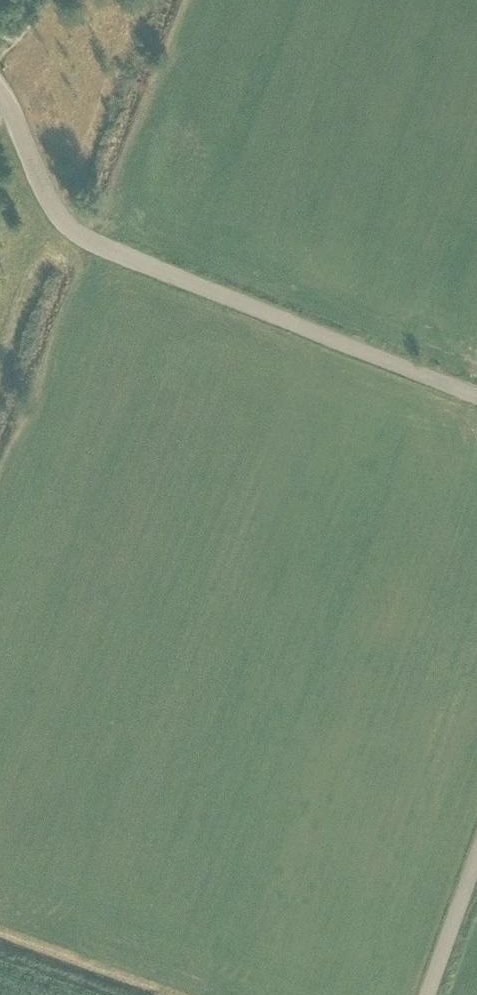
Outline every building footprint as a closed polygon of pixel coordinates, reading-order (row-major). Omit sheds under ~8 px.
[(121,449),(128,452),(133,441),(125,438),(121,449)] [(148,460),(155,463),(160,452),(152,448),(148,460)] [(116,460),(124,463),(128,452),(121,449),(116,460)] [(151,474),(155,463),(148,460),(143,471),(151,474)] [(105,489),(112,492),(117,481),(109,478),(105,489)] [(100,500),(108,503),(112,492),(105,489),(100,500)] [(132,500),(139,503),(144,492),(136,489),(132,500)] [(127,511),(135,514),(139,503),(132,500),(127,511)] [(80,552),(87,555),(92,543),(84,540),(80,552)] [(107,562),(114,565),(119,554),(111,551),(107,562)] [(75,563),(83,566),(87,555),(80,552),(75,563)] [(102,573),(110,576),(114,565),(107,562),(102,573)] [(64,592),(71,595),(76,583),(68,580),(64,592)] [(91,602),(98,605),(103,594),(95,591),(91,602)] [(59,603),(67,606),(71,595),(64,592),(59,603)] [(87,614),(94,617),(98,605),(91,602),(87,614)]
